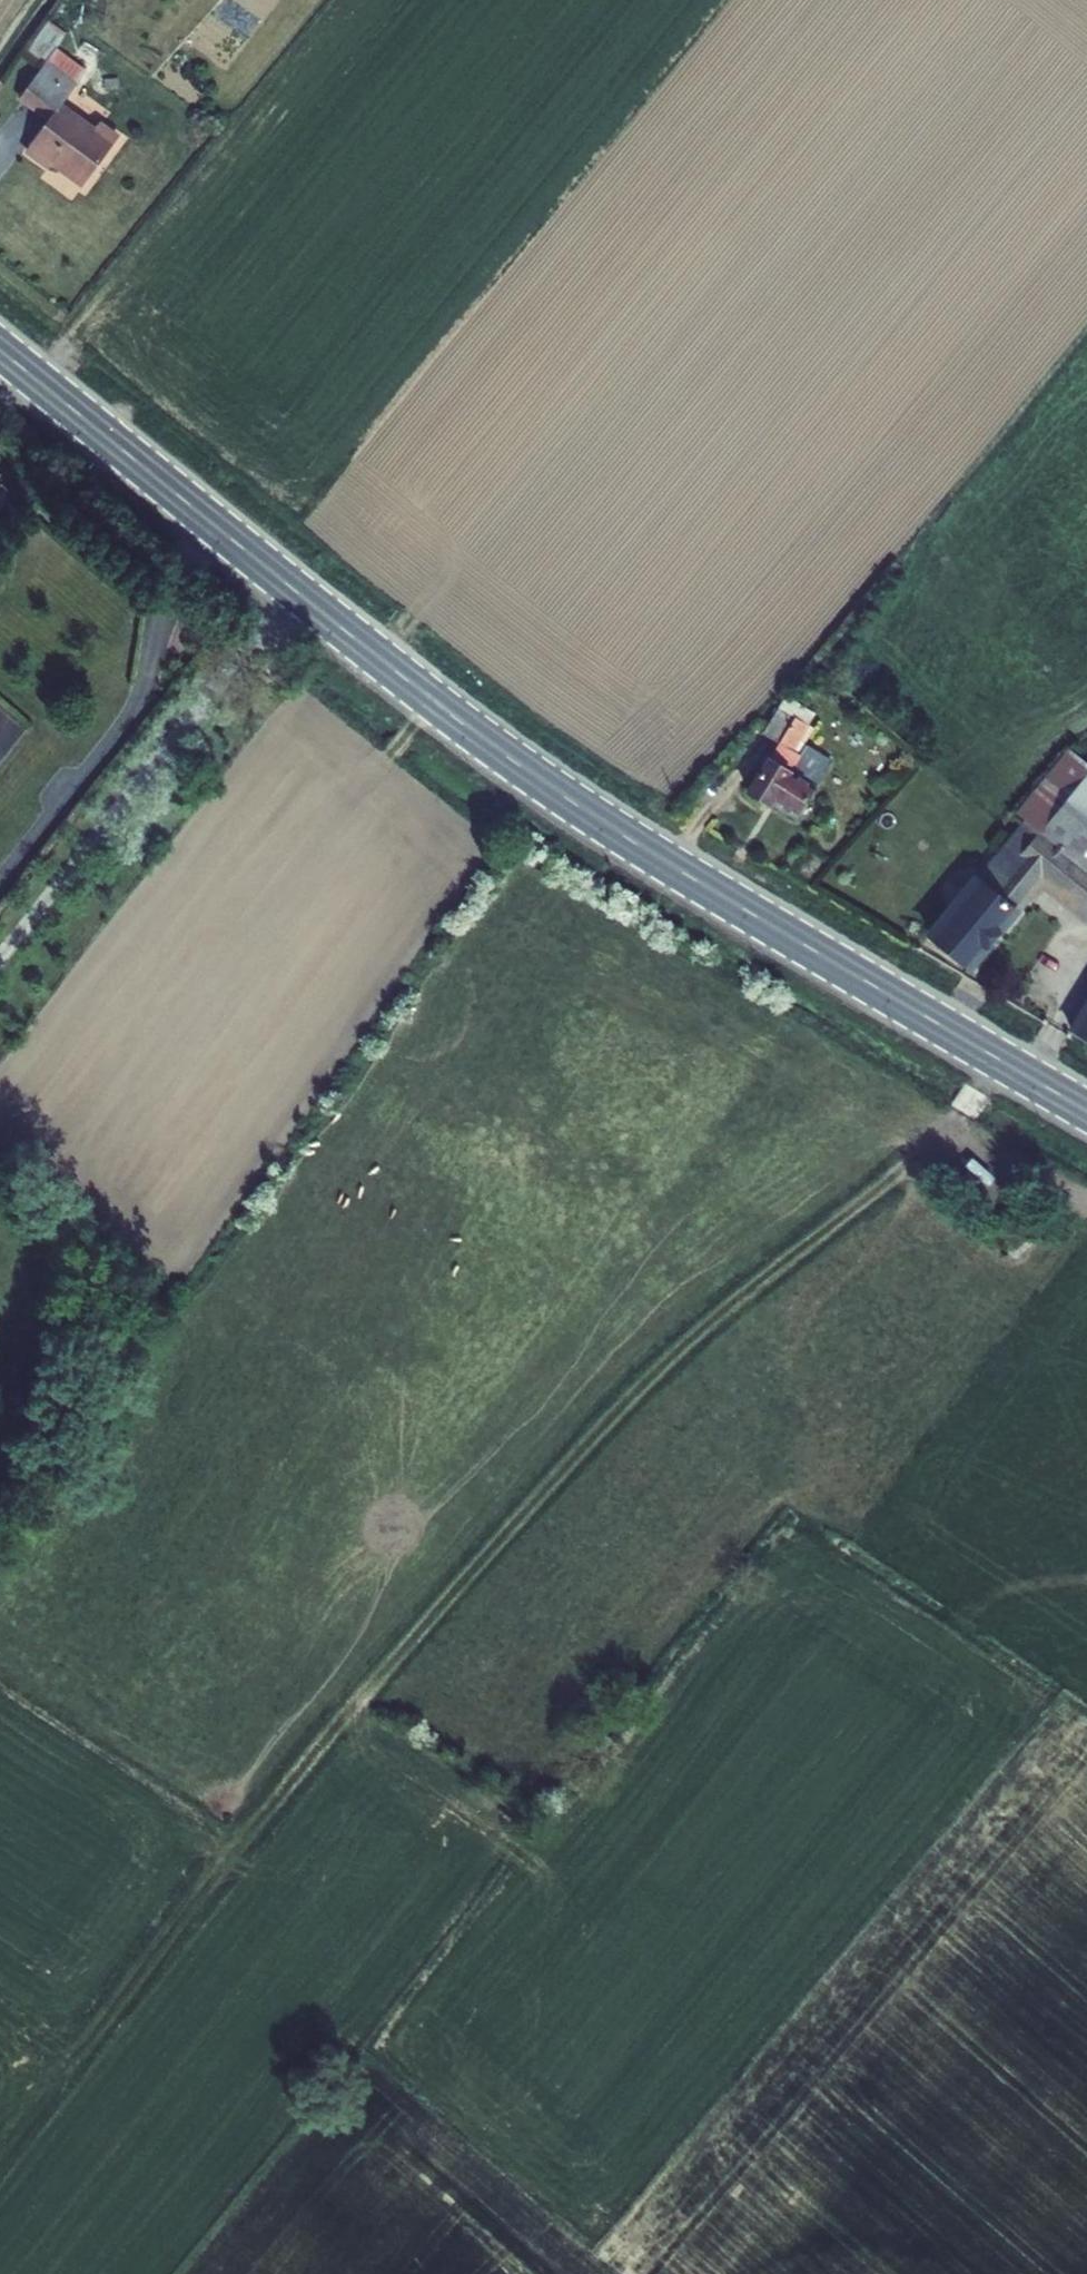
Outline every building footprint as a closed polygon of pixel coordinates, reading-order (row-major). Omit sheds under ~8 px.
[(71,95),(41,73),(17,108),(46,128),(24,160),(47,175),(50,171),(82,194),(116,146),(96,132),(91,139),(57,115),(71,95)] [(805,732),(810,724),(798,717),(782,707),(760,743),(777,753),(746,803),(748,810),(760,817),(768,813),(790,827),(809,796),(780,777),(805,732)] [(816,740),(805,732),(780,777),(809,796),(815,793),(817,790),(795,776),(816,740)] [(923,943),(960,974),(1032,887),(1086,932),(1086,794),(1079,787),(1038,836),(1023,824),(923,943)] [(1066,1037),(1086,1050),(1086,1003),(1066,1037)] [(7,1280),(2,1277),(12,1260),(0,1251),(0,1289),(7,1280)]
